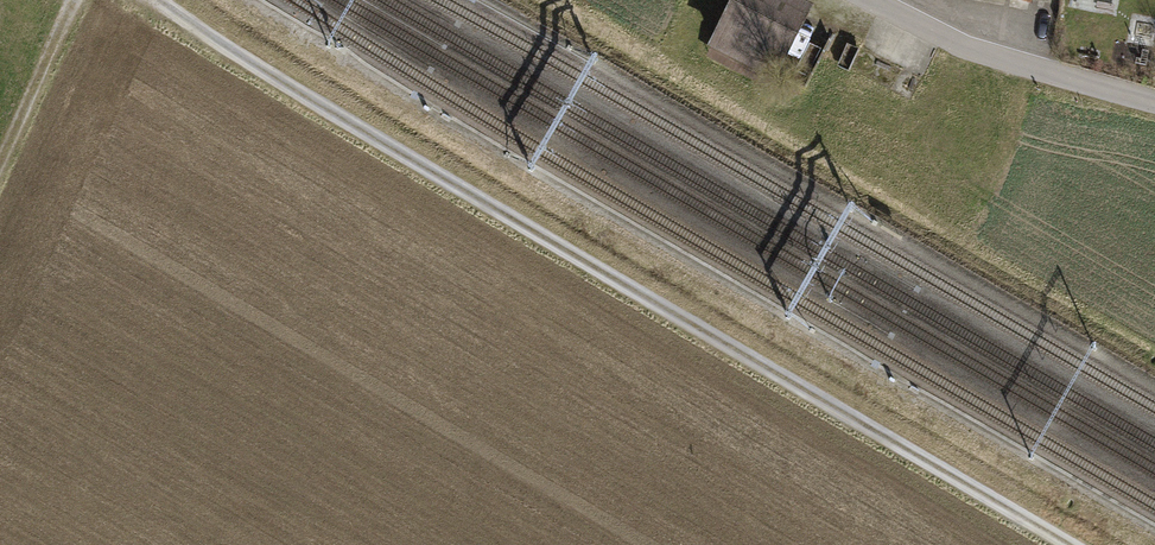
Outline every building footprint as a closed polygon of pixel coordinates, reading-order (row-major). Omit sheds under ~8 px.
[(783,0),(743,0),(712,62),(779,95),(818,17),(783,0)]
